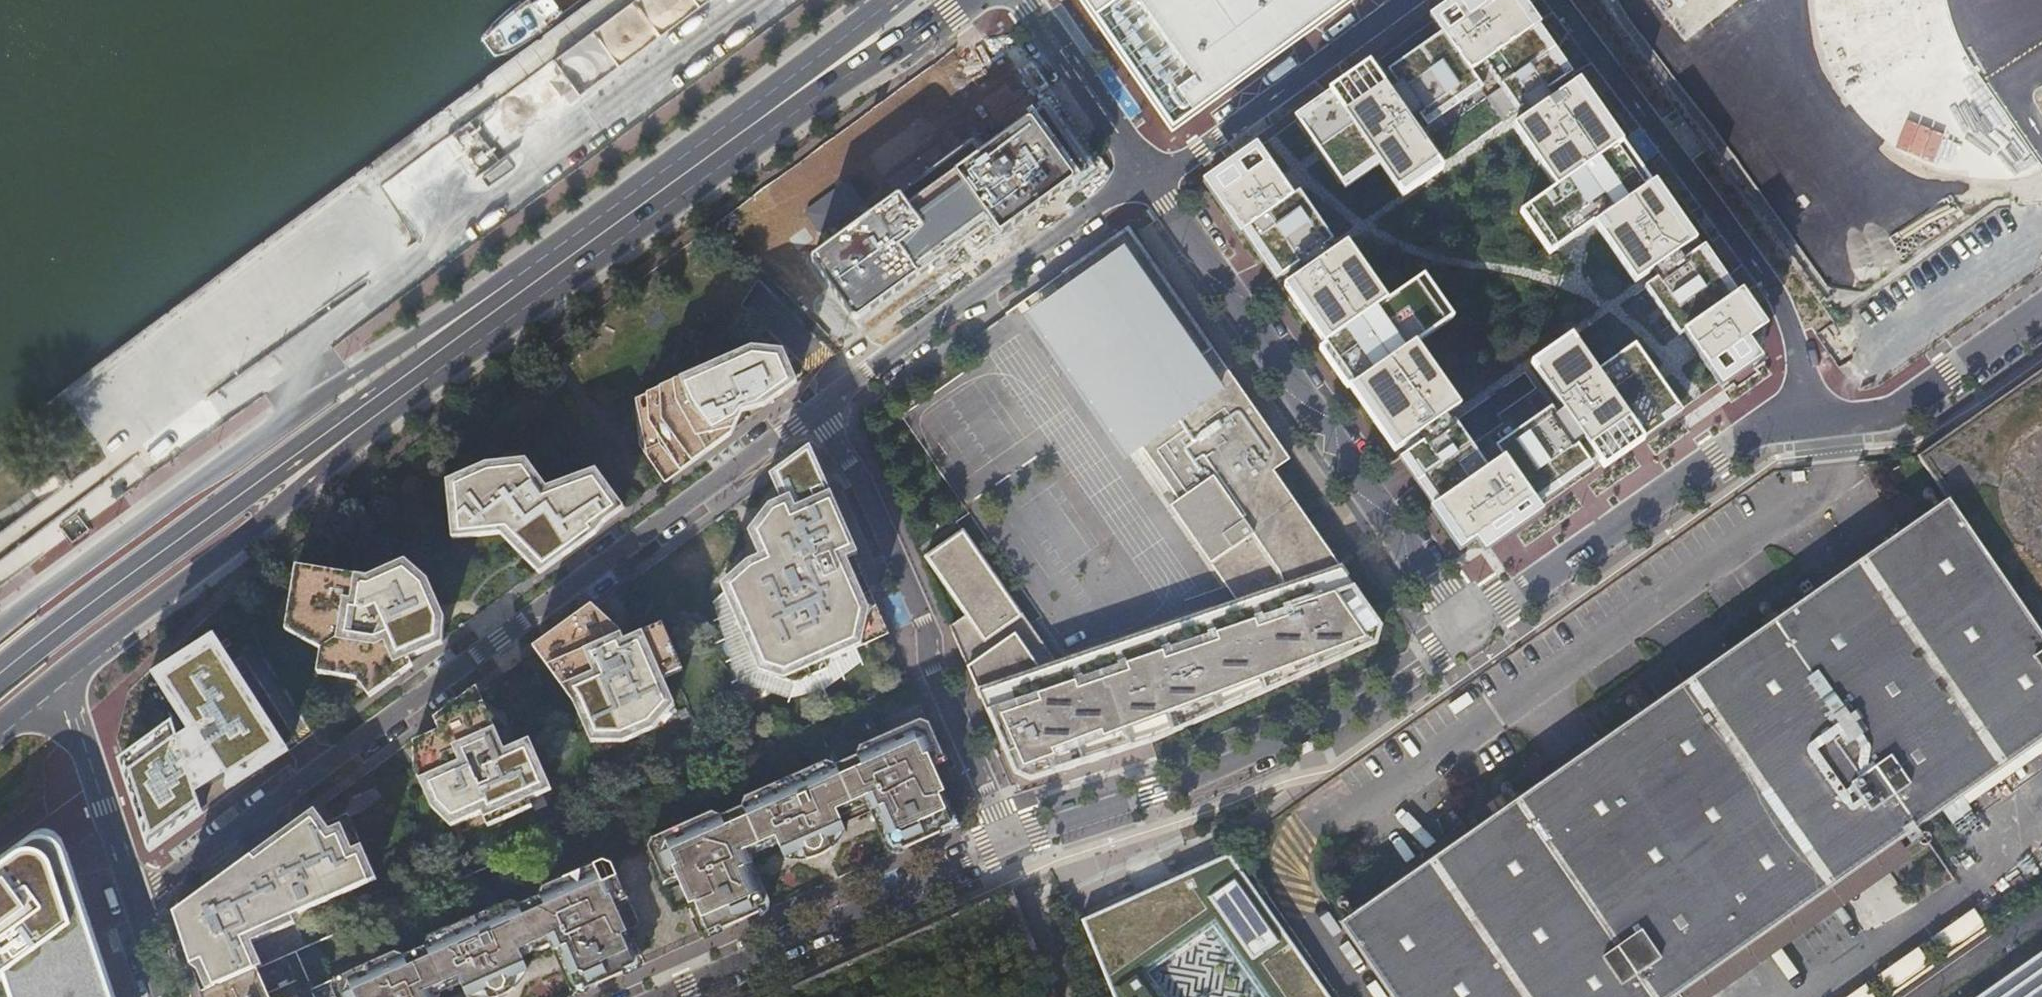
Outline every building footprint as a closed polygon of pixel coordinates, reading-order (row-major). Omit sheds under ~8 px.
[(1169,133),(1351,0),(1078,0),(1169,133)] [(1532,0),(1454,0),(1200,182),(1450,545),(1489,550),(1785,349),(1532,0)] [(968,528),(931,554),(971,612),(956,624),(1021,770),(1037,778),(1163,738),(1384,640),(1388,623),(1280,467),(1296,455),(1233,365),(1216,376),(1157,291),(1173,280),(1134,224),(1055,279),(1064,291),(1051,300),(1150,441),(1164,431),(1232,529),(1228,532),(1238,546),(1246,540),(1271,576),(1281,605),(1265,609),(1262,601),(1197,624),(1199,630),(1178,637),(1176,631),(1101,657),(1106,674),(1079,683),(1062,659),(1028,610),(1026,611),(968,528)] [(827,231),(817,239),(805,225),(779,247),(828,304),(852,283),(835,263),(846,253),(827,231)] [(1173,280),(1157,291),(1216,376),(1233,365),(1173,280)] [(1242,597),(1062,659),(1079,683),(1106,674),(1101,657),(1176,631),(1178,637),(1199,630),(1197,624),(1262,601),(1265,609),(1281,605),(1271,576),(1246,540),(1238,546),(1228,532),(1232,529),(1164,431),(1150,441),(1051,300),(1044,304),(1143,446),(1147,443),(1184,497),(1176,503),(1242,597)] [(661,438),(675,469),(729,430),(741,421),(744,412),(735,413),(740,403),(750,402),(797,375),(785,350),(762,348),(651,395),(661,438)] [(1924,456),(1955,500),(1344,929),(1392,996),(1675,996),(2041,740),(2041,373),(1924,456)] [(815,448),(785,470),(797,500),(787,505),(763,530),(775,558),(741,597),(766,658),(803,676),(827,662),(823,656),(885,627),(815,448)] [(510,523),(548,560),(597,525),(596,522),(623,502),(599,469),(549,490),(528,461),(493,464),(459,479),(464,526),(510,523)] [(376,685),(408,662),(403,649),(441,633),(442,613),(428,586),(408,563),(372,579),(307,568),(298,626),(327,641),(324,663),(363,670),(376,685)] [(595,606),(547,640),(585,693),(603,728),(628,730),(643,724),(671,700),(659,671),(680,663),(664,629),(626,646),(619,630),(595,606)] [(215,633),(160,666),(194,722),(125,767),(151,845),(202,809),(195,791),(226,772),(233,782),(289,748),(215,633)] [(491,723),(477,690),(446,713),(452,729),(425,741),(425,761),(441,799),(456,813),(490,799),(496,813),(527,799),(524,792),(545,782),(516,713),(491,723)] [(879,707),(839,723),(851,749),(889,732),(879,707)] [(851,749),(839,723),(823,730),(834,756),(751,793),(748,803),(725,814),(715,808),(656,834),(651,845),(661,868),(665,876),(677,870),(681,879),(692,905),(698,902),(711,930),(723,925),(725,930),(763,913),(762,908),(769,905),(752,866),(759,863),(757,857),(753,849),(767,842),(781,836),(785,844),(791,857),(808,849),(813,859),(816,858),(828,854),(838,848),(834,838),(851,830),(846,819),(842,810),(857,803),(871,797),(875,806),(878,812),(883,811),(901,848),(908,845),(910,849),(949,832),(948,828),(959,822),(947,794),(953,791),(941,764),(937,755),(950,749),(947,742),(938,718),(929,714),(889,732),(851,749)] [(949,741),(947,742),(950,749),(937,755),(941,764),(957,757),(949,741)] [(965,820),(953,791),(947,794),(959,822),(965,820)] [(861,813),(875,806),(871,797),(857,803),(861,813)] [(846,819),(861,813),(857,803),(842,810),(846,819)] [(198,990),(251,966),(239,937),(369,880),(343,822),(329,828),(314,807),(287,827),(171,910),(174,919),(187,958),(198,990)] [(878,812),(895,850),(901,848),(883,811),(878,812)] [(965,820),(959,822),(948,828),(949,832),(952,837),(970,829),(965,820)] [(847,839),(851,830),(834,838),(838,848),(843,844),(847,839)] [(94,963),(102,960),(65,847),(62,844),(59,839),(55,837),(51,834),(46,833),(40,833),(34,834),(29,837),(0,858),(0,996),(106,996),(94,963)] [(771,850),(785,844),(781,836),(767,842),(771,850)] [(757,857),(771,850),(767,842),(753,849),(757,857)] [(912,855),(910,849),(908,845),(901,848),(895,850),(897,852),(902,855),(904,856),(910,856),(912,855)] [(803,860),(813,859),(808,849),(791,857),(797,859),(803,860)] [(1228,855),(1080,922),(1111,996),(1161,996),(1144,973),(1213,926),(1262,996),(1328,996),(1228,855)] [(430,990),(445,983),(458,977),(462,985),(467,996),(471,996),(485,990),(488,996),(498,996),(501,996),(508,993),(515,989),(510,980),(530,970),(524,958),(520,949),(534,943),(548,937),(552,945),(555,951),(560,949),(578,987),(585,984),(587,989),(589,988),(596,985),(625,973),(623,969),(635,963),(624,935),(629,933),(618,907),(614,898),(627,893),(624,885),(614,861),(606,856),(546,883),(543,893),(522,902),(513,897),(432,934),(429,944),(408,952),(397,948),(319,983),(302,944),(251,966),(198,990),(200,996),(433,996),(430,990)] [(776,902),(759,863),(752,866),(769,905),(776,902)] [(665,876),(661,868),(659,869),(666,885),(681,879),(677,870),(665,876)] [(626,884),(624,885),(627,893),(614,898),(618,907),(633,900),(626,884)] [(698,902),(692,905),(705,933),(711,930),(698,902)] [(776,902),(769,905),(762,908),(763,913),(765,918),(769,916),(773,912),(776,907),(776,902)] [(1932,939),(1947,959),(1988,930),(1974,910),(1932,939)] [(727,934),(725,930),(723,925),(711,930),(705,933),(709,942),(727,934)] [(642,960),(629,933),(624,935),(635,963),(642,960)] [(538,952),(552,945),(548,937),(534,943),(538,952)] [(524,958),(538,952),(534,943),(520,949),(524,958)] [(1892,996),(1893,996),(1934,968),(1920,948),(1878,977),(1892,996)] [(555,951),(571,990),(578,987),(560,949),(555,951)] [(1980,996),(2041,996),(2041,954),(1980,996)] [(642,960),(635,963),(623,969),(625,973),(627,979),(646,969),(642,960)] [(1355,977),(1369,996),(1380,996),(1384,994),(1366,969),(1355,977)] [(528,975),(530,970),(510,980),(515,989),(518,987),(522,983),(525,979),(528,975)] [(448,991),(462,985),(458,977),(445,983),(448,991)] [(448,991),(445,983),(430,990),(433,996),(435,996),(448,991)] [(589,994),(587,989),(585,984),(578,987),(571,990),(573,992),(578,995),(584,995),(587,995),(589,994)] [(1866,986),(1850,996),(1874,996),(1866,986)]
